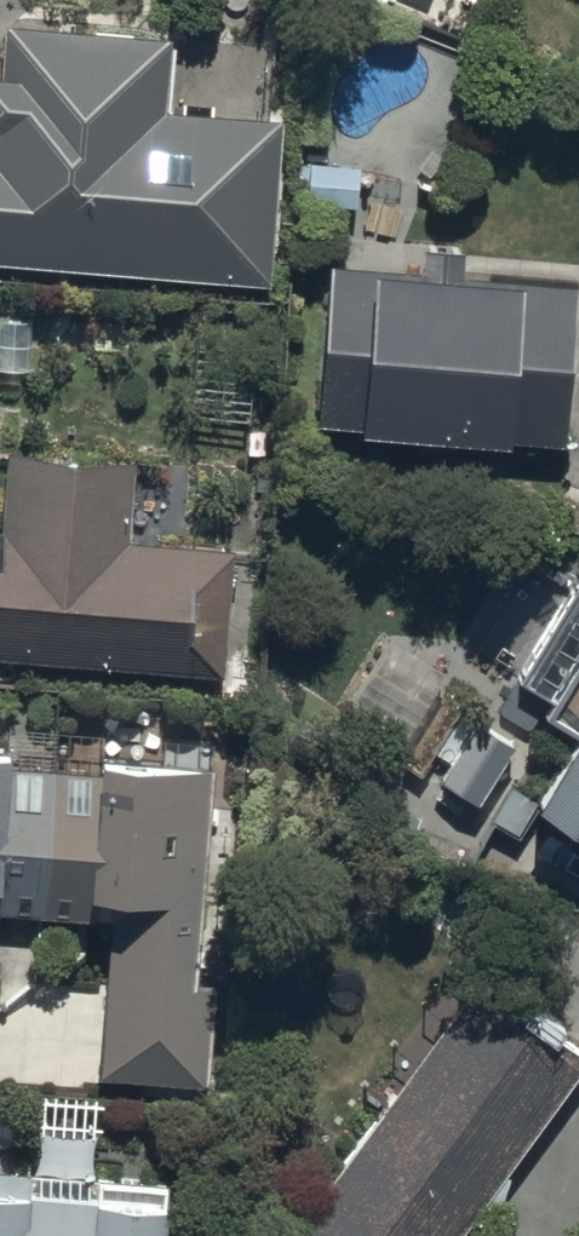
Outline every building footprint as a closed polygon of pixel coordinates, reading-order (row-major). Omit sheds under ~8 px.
[(268,288),(281,128),(166,119),(173,44),(8,31),(4,80),(0,79),(0,266),(268,288)] [(323,431),(568,451),(578,311),(578,285),(467,277),(469,255),(425,252),(423,275),(335,268),(323,431)] [(216,667),(226,541),(124,533),(131,449),(4,439),(0,487),(0,650),(216,667)] [(525,685),(556,706),(549,715),(578,735),(578,607),(525,685)] [(479,806),(516,747),(480,724),(484,718),(467,708),(436,759),(452,768),(443,783),(479,806)] [(0,738),(0,903),(106,912),(92,1067),(206,1078),(220,927),(200,925),(209,822),(216,823),(224,737),(144,730),(143,745),(91,740),(89,763),(0,755),(2,738),(0,738)] [(537,803),(513,787),(490,821),(523,843),(547,807),(578,829),(578,743),(537,803)] [(296,1224),(311,1235),(470,1235),(578,1072),(578,1051),(552,1030),(561,1018),(523,989),(514,1002),(468,967),(388,1073),(402,1083),(296,1224)] [(0,1164),(0,1235),(158,1235),(162,1175),(0,1164)]
